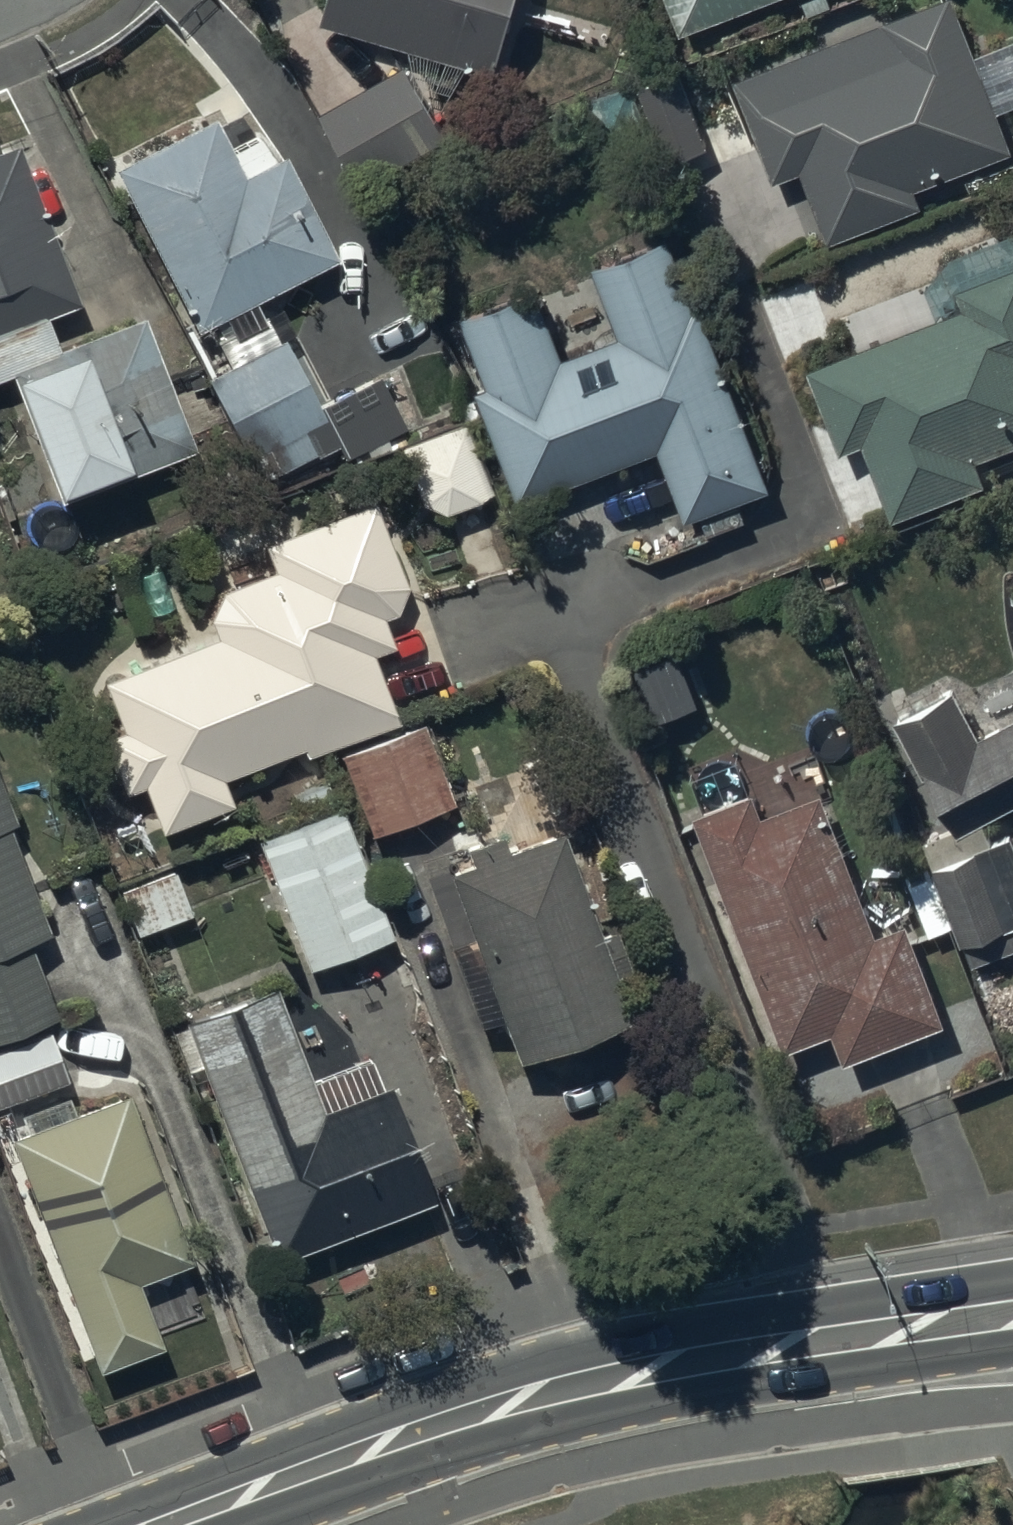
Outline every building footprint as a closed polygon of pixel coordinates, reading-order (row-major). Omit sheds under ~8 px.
[(319,24),(494,75),(515,0),(326,0),(319,24)] [(767,0),(667,0),(681,36),(767,0)] [(800,176),(829,243),(916,207),(908,188),(1012,145),(952,0),(933,0),(732,83),(775,186),(800,176)] [(447,137),(404,64),(320,113),(363,186),(447,137)] [(640,83),(670,165),(709,150),(679,69),(640,83)] [(646,121),(633,83),(590,98),(603,136),(646,121)] [(111,168),(192,332),(221,320),(230,337),(213,346),(226,369),(204,381),(248,460),(265,451),(278,474),(315,453),(304,432),(325,420),(280,339),(273,343),(251,303),(334,262),(282,157),(273,162),(260,137),(228,153),(211,119),(111,168)] [(0,154),(0,380),(8,377),(54,498),(102,480),(104,484),(191,451),(141,320),(57,352),(45,319),(75,307),(15,149),(0,154)] [(810,368),(839,454),(863,446),(889,519),(980,488),(971,461),(1012,447),(1012,231),(950,253),(924,292),(937,320),(810,368)] [(538,292),(465,316),(489,386),(475,391),(512,503),(658,454),(681,522),(701,516),(707,533),(745,520),(739,502),(761,495),(700,314),(710,311),(686,238),(592,270),(616,340),(560,359),(538,292)] [(463,423),(396,447),(417,505),(439,514),(490,496),(463,423)] [(213,638),(102,684),(117,733),(101,739),(120,796),(140,790),(155,836),(230,812),(219,779),(300,754),(301,758),(394,728),(371,655),(388,649),(378,619),(391,615),(402,588),(373,504),(261,543),(272,573),(224,589),(207,617),(213,638)] [(895,722),(957,837),(1012,806),(1012,719),(978,737),(954,691),(895,722)] [(413,725),(335,757),(368,836),(446,805),(413,725)] [(762,819),(754,796),(694,820),(785,1051),(833,1032),(845,1063),(946,1023),(907,923),(874,936),(821,800),(819,796),(762,819)] [(54,1017),(27,944),(44,937),(3,829),(10,826),(0,799),(0,1038),(54,1017)] [(337,804),(252,840),(308,972),(392,936),(337,804)] [(935,870),(960,945),(966,943),(973,965),(1012,951),(1012,836),(1012,835),(935,870)] [(467,863),(445,871),(474,947),(454,955),(482,1030),(498,1024),(513,1065),(626,1022),(557,836),(505,855),(499,838),(463,851),(467,863)] [(134,936),(189,912),(172,873),(117,896),(134,936)] [(274,986),(181,1021),(273,1266),(429,1207),(385,1088),(380,1090),(369,1061),(311,1083),(274,986)] [(64,1080),(45,1034),(0,1052),(0,1106),(64,1080)] [(25,1134),(8,1140),(97,1376),(161,1352),(135,1283),(189,1263),(126,1095),(71,1116),(64,1097),(18,1115),(25,1134)]
